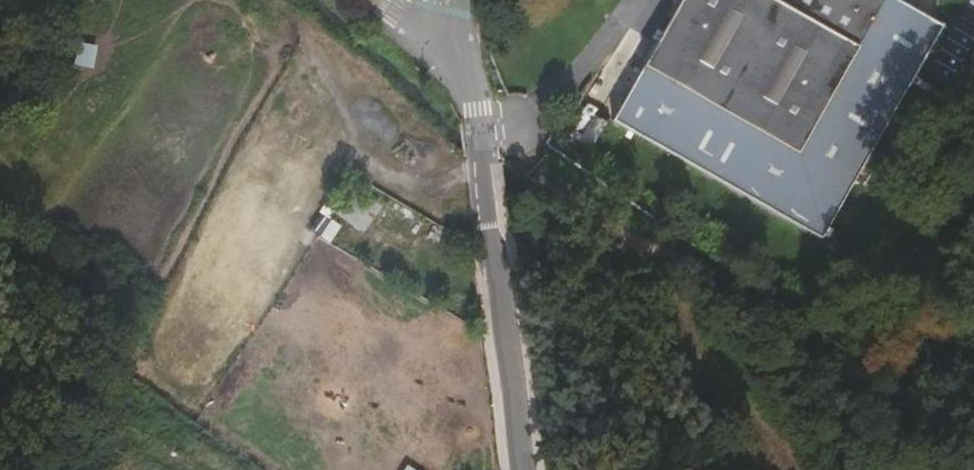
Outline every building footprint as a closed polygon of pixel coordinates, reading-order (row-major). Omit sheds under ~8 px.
[(613,121),(822,239),(942,27),(894,0),(681,0),(643,67),(644,67),(613,121)] [(324,207),(365,232),(381,206),(340,181),(324,207)]
